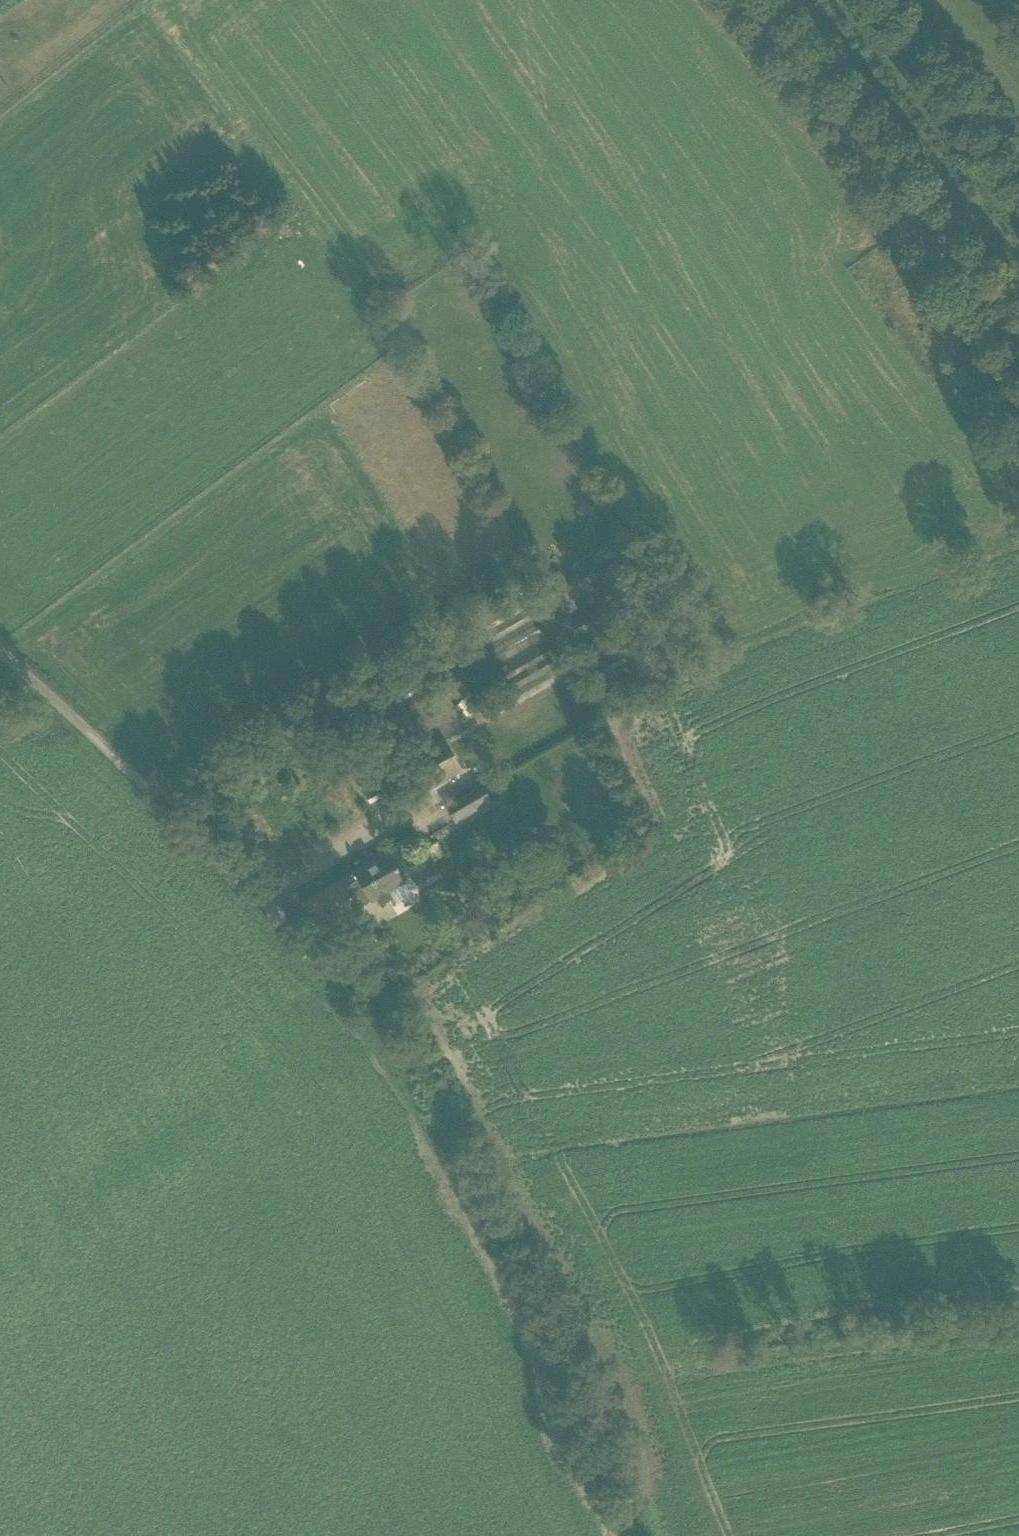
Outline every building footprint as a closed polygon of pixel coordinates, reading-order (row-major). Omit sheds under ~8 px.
[(407,758),(425,791),(461,772),(443,739),(407,758)] [(444,805),(455,823),(490,802),(480,784),(444,805)] [(387,852),(341,880),(357,908),(369,901),(370,902),(377,898),(381,905),(392,899),(388,892),(405,882),(387,852)] [(357,908),(341,880),(301,903),(320,936),(351,918),(380,969),(388,965),(356,909),(357,908)]
